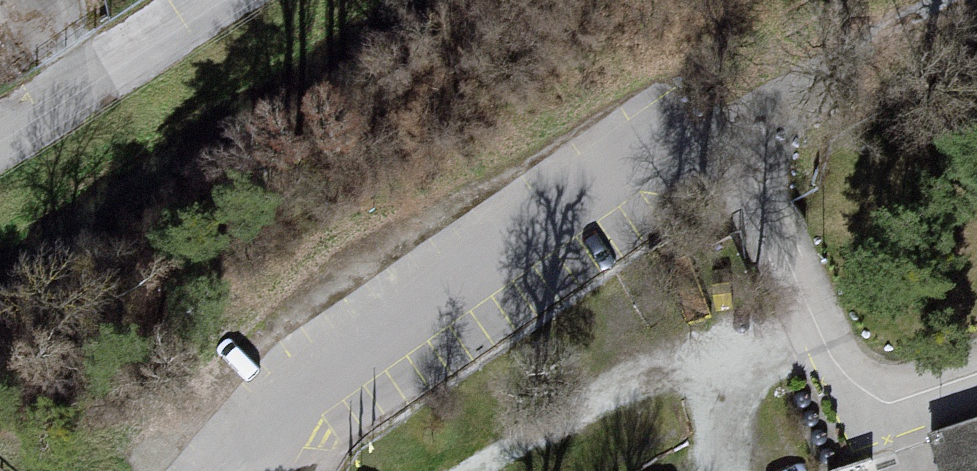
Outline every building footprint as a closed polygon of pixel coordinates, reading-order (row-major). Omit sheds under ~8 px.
[(930,438),(941,470),(976,470),(976,423),(930,438)]
